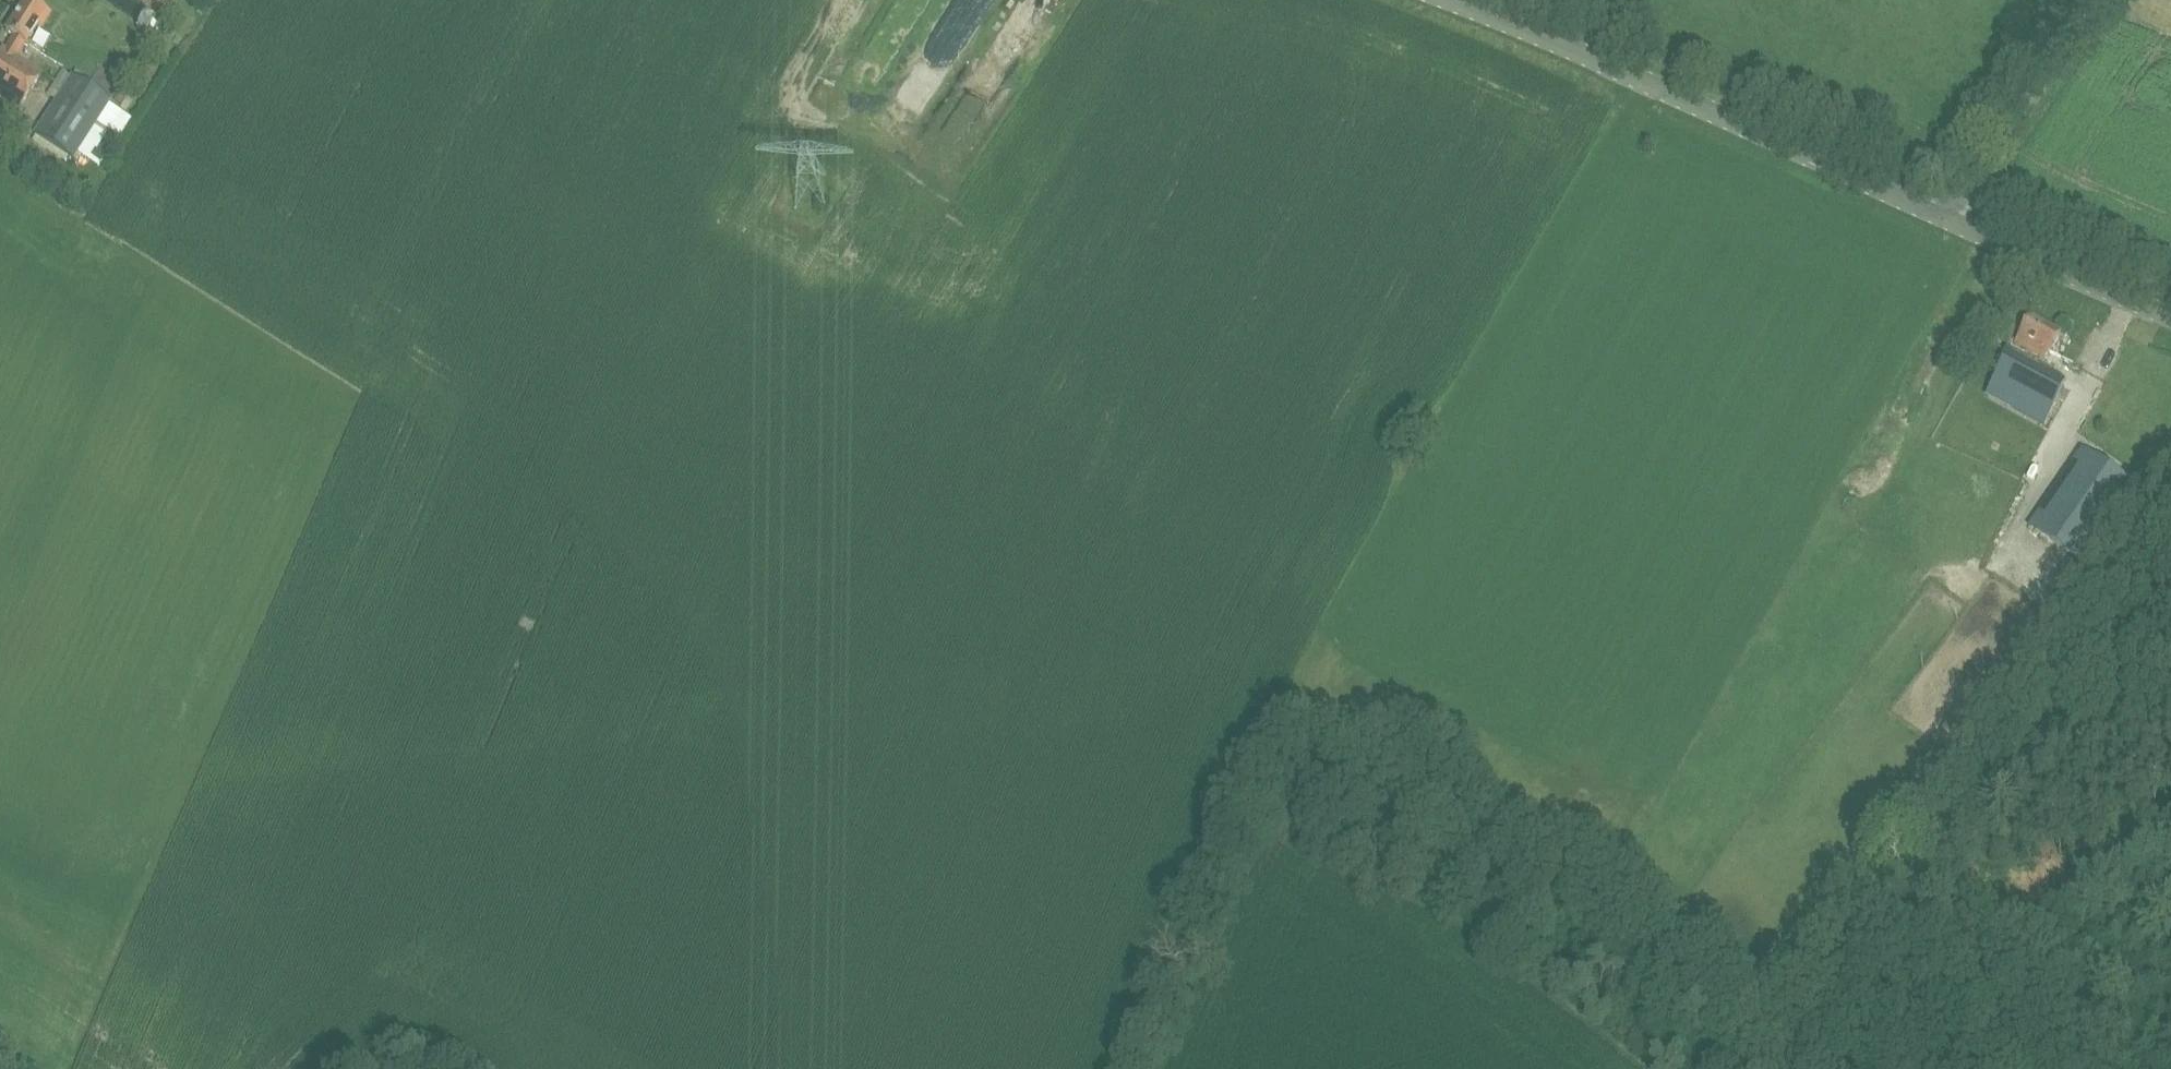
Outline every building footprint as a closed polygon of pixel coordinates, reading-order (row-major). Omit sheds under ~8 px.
[(28,0),(25,0),(5,31),(14,37),(5,51),(2,49),(0,51),(0,99),(19,111),(42,74),(17,58),(37,27),(40,29),(50,14),(28,0)] [(134,27),(149,37),(159,20),(145,11),(134,27)] [(72,76),(35,135),(73,159),(110,100),(72,76)] [(2055,396),(2062,384),(2005,353),(1998,365),(2002,367),(1992,386),(2049,417),(2059,398),(2055,396)] [(2102,467),(2084,455),(2034,527),(2051,538),(2050,539),(2065,549),(2082,560),(2132,488),(2113,475),(2114,475),(2102,467)]
